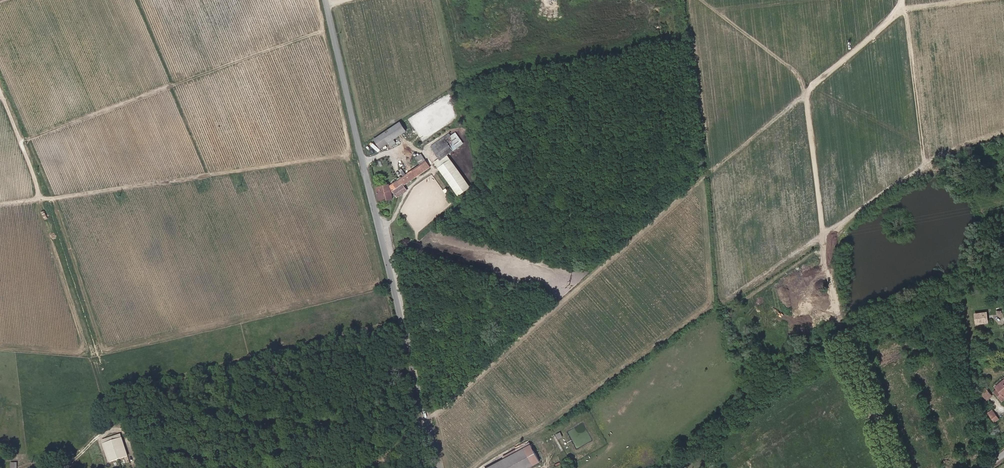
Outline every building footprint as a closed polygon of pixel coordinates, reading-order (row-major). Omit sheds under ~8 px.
[(381,148),(406,131),(400,122),(375,139),(381,148)] [(447,155),(462,145),(454,134),(451,136),(449,133),(431,146),(440,160),(447,155)] [(438,168),(450,159),(447,155),(440,160),(435,163),(438,168)] [(405,189),(402,184),(403,183),(405,185),(430,167),(426,161),(425,160),(423,161),(419,156),(416,158),(421,165),(389,186),(389,185),(376,188),(379,202),(393,199),(391,191),(393,190),(397,197),(403,193),(401,191),(405,189)] [(471,188),(450,159),(438,168),(459,196),(471,188)] [(984,322),(983,314),(973,315),(974,323),(984,322)] [(811,368),(805,371),(807,376),(813,373),(811,368)] [(1003,393),(1003,378),(1001,380),(1002,383),(999,386),(1001,389),(996,393),(993,395),(998,403),(1002,400),(1000,396),(1003,393)] [(978,394),(983,401),(988,398),(983,390),(978,394)] [(988,412),(995,422),(1000,418),(993,409),(988,412)] [(120,434),(106,439),(107,442),(121,438),(120,434)] [(106,439),(102,440),(109,462),(127,456),(121,438),(107,442),(106,439)] [(485,467),(524,467),(539,460),(530,443),(517,450),(516,448),(507,453),(508,455),(485,467)]
